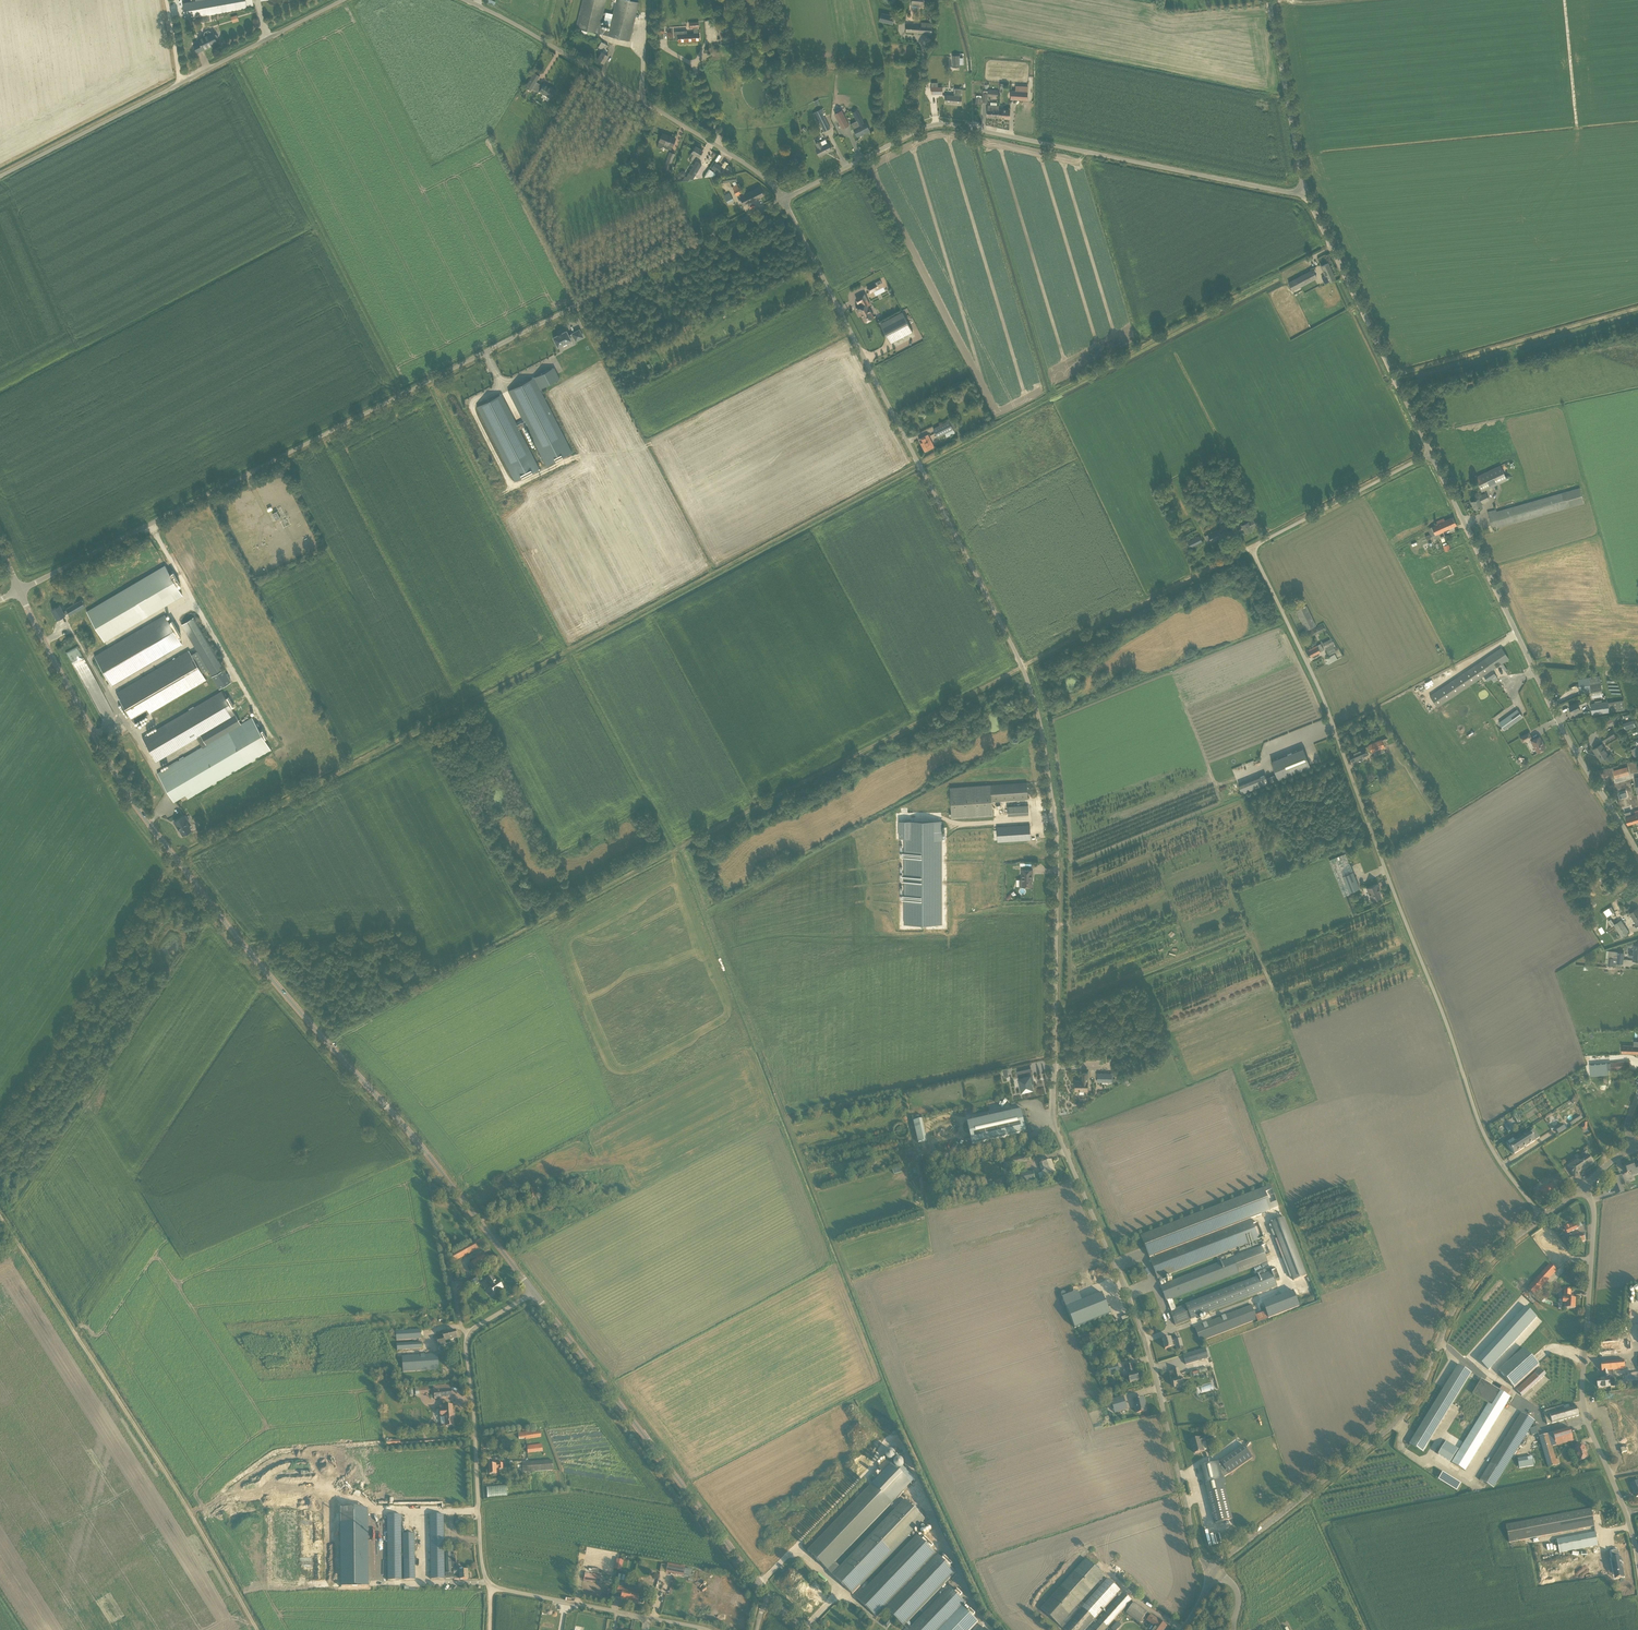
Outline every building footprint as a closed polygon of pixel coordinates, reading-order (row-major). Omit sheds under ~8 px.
[(183,3),(185,18),(198,16),(209,14),(246,7),(245,0),(200,0),(183,3)] [(603,11),(605,0),(583,0),(577,23),(576,28),(580,29),(587,31),(596,33),(629,41),(631,36),(639,2),(630,0),(617,0),(613,14),(609,27),(609,29),(599,27),(603,11)] [(881,12),(879,21),(893,24),(895,16),(881,12)] [(209,14),(198,16),(200,22),(210,21),(209,14)] [(237,14),(230,16),(232,22),(238,21),(237,14)] [(678,34),(678,42),(700,40),(699,33),(698,33),(698,27),(699,27),(699,22),(689,22),(690,28),(693,28),(694,33),(678,34)] [(921,25),(907,24),(906,31),(932,33),(932,23),(922,22),(921,25)] [(204,34),(204,36),(198,39),(199,41),(193,44),(197,53),(209,47),(208,46),(217,42),(216,40),(217,39),(218,38),(218,37),(217,35),(216,34),(215,34),(214,35),(212,32),(211,32),(210,30),(208,30),(205,32),(204,34)] [(602,51),(597,59),(604,63),(608,55),(605,54),(608,49),(606,48),(608,45),(601,41),(598,47),(603,50),(602,52),(602,51)] [(768,52),(765,62),(773,64),(776,53),(768,52)] [(938,82),(931,82),(932,94),(942,93),(942,87),(938,87),(938,82)] [(961,96),(962,89),(955,88),(954,96),(947,95),(946,103),(961,104),(962,96),(961,96)] [(1028,91),(1016,90),(1011,90),(1011,98),(1027,99),(1028,91)] [(988,117),(998,117),(998,113),(998,109),(999,106),(988,105),(988,109),(988,117)] [(824,131),(830,128),(824,115),(826,114),(823,108),(813,113),(817,122),(819,121),(820,123),(818,124),(819,126),(821,126),(824,131)] [(1002,110),(998,109),(998,113),(998,117),(1010,118),(1010,110),(1002,109),(1002,110)] [(849,125),(841,110),(837,112),(834,113),(842,128),(849,125)] [(866,122),(864,123),(857,110),(853,112),(860,126),(854,129),(858,137),(870,130),(866,122)] [(670,149),(672,146),(675,138),(662,133),(659,141),(657,146),(660,147),(663,146),(670,149)] [(832,150),(826,138),(816,143),(818,148),(816,149),(820,156),(832,150)] [(695,154),(699,156),(702,150),(695,146),(691,152),(692,152),(689,156),(693,159),(695,154)] [(672,170),(669,169),(675,153),(670,151),(663,168),(664,168),(663,171),(670,174),(672,170)] [(696,161),(688,172),(694,176),(695,175),(697,176),(700,173),(697,171),(702,164),(696,161)] [(720,174),(724,168),(718,164),(714,170),(720,174)] [(735,174),(718,176),(719,182),(736,180),(735,174)] [(738,183),(732,187),(736,195),(743,191),(738,183)] [(763,195),(759,187),(746,193),(747,193),(740,197),(744,205),(751,202),(763,195)] [(733,200),(730,193),(724,196),(727,202),(733,200)] [(1328,282),(1335,278),(1328,263),(1321,266),(1328,282)] [(1288,283),(1291,290),(1317,277),(1313,270),(1288,283)] [(861,302),(863,306),(857,309),(860,314),(861,313),(865,321),(874,317),(867,304),(866,305),(864,301),(867,299),(864,294),(856,298),(859,303),(861,302)] [(913,331),(903,312),(880,323),(891,343),(913,331)] [(572,334),(568,336),(565,331),(560,334),(557,335),(552,338),(557,347),(561,345),(562,346),(567,344),(566,342),(570,340),(574,338),(575,341),(582,337),(579,330),(571,334),(572,334)] [(546,466),(572,453),(539,389),(555,381),(560,378),(554,367),(508,390),(513,400),(524,421),(526,426),(546,466)] [(524,421),(517,425),(507,404),(501,394),(477,406),(496,444),(515,482),(540,469),(519,429),(526,426),(524,421)] [(953,428),(949,420),(933,428),(938,437),(945,433),(954,429),(953,428)] [(934,446),(928,434),(919,439),(925,451),(934,446)] [(1507,479),(1500,465),(1475,477),(1482,491),(1507,479)] [(1487,511),(1493,532),(1497,530),(1496,527),(1573,505),(1584,503),(1580,488),(1569,491),(1497,511),(1496,509),(1487,511)] [(1474,498),(1475,500),(1472,501),(1476,509),(1482,506),(1481,504),(1489,499),(1486,492),(1474,498)] [(1241,520),(1243,524),(1242,524),(1242,525),(1237,527),(1239,531),(1244,528),(1246,532),(1252,529),(1252,527),(1256,525),(1253,519),(1251,520),(1249,516),(1241,520)] [(1428,528),(1429,532),(1431,536),(1435,535),(1438,534),(1457,525),(1453,517),(1445,520),(1444,518),(1442,520),(1441,519),(1437,521),(1438,524),(1428,528)] [(1220,525),(1221,528),(1218,529),(1205,536),(1208,543),(1222,536),(1219,531),(1222,530),(1222,529),(1230,526),(1228,521),(1220,525)] [(1443,551),(1450,547),(1448,542),(1447,539),(1443,533),(1439,535),(1438,534),(1435,535),(1433,536),(1439,547),(1441,547),(1443,551)] [(1190,548),(1202,542),(1199,536),(1188,542),(1190,548)] [(104,641),(182,595),(175,583),(178,582),(174,574),(171,576),(165,565),(86,611),(104,641)] [(1434,574),(1438,583),(1456,574),(1451,565),(1434,574)] [(67,609),(63,611),(59,605),(52,609),(57,619),(65,614),(69,612),(72,618),(78,614),(72,605),(66,608),(67,609)] [(1316,625),(1306,605),(1296,610),(1306,630),(1316,625)] [(94,656),(112,685),(171,651),(182,644),(165,614),(153,621),(94,656)] [(133,722),(192,688),(206,680),(202,672),(208,669),(219,688),(231,681),(193,617),(182,624),(197,650),(191,654),(189,650),(175,658),(116,693),(133,722)] [(1309,637),(1325,629),(1322,624),(1307,632),(1309,637)] [(1335,650),(1337,649),(1332,638),(1322,643),(1325,648),(1325,647),(1329,655),(1336,651),(1335,650)] [(1321,643),(1307,650),(1311,657),(1320,652),(1320,651),(1324,650),(1321,643)] [(67,650),(70,659),(75,658),(81,657),(78,647),(67,650)] [(1430,695),(1437,706),(1483,675),(1487,681),(1491,678),(1494,676),(1496,675),(1492,669),(1500,664),(1503,662),(1509,658),(1501,647),(1430,695)] [(1326,659),(1327,661),(1326,662),(1327,664),(1328,663),(1328,664),(1337,659),(1337,657),(1336,657),(1335,654),(1326,659)] [(1589,676),(1578,678),(1580,693),(1591,692),(1590,683),(1589,676)] [(1601,682),(1590,683),(1591,692),(1592,697),(1603,696),(1601,682)] [(156,761),(198,737),(203,746),(157,773),(174,801),(192,790),(194,794),(212,784),(213,785),(217,782),(217,781),(251,761),(252,762),(256,759),(256,758),(271,749),(264,738),(267,737),(262,728),(259,730),(252,717),(241,723),(222,691),(142,737),(156,761)] [(1572,713),(1580,709),(1579,706),(1587,703),(1585,699),(1577,702),(1569,706),(1572,713)] [(1595,701),(1595,703),(1591,704),(1592,714),(1614,711),(1625,709),(1624,700),(1608,702),(1600,703),(1600,700),(1595,701)] [(1522,716),(1517,709),(1499,722),(1504,729),(1522,716)] [(1609,724),(1620,718),(1618,714),(1607,721),(1609,724)] [(1636,726),(1634,720),(1623,723),(1625,729),(1636,726)] [(1604,742),(1616,735),(1612,730),(1601,736),(1604,742)] [(1520,738),(1522,741),(1530,737),(1528,733),(1520,738)] [(1531,741),(1537,752),(1545,747),(1539,736),(1531,741)] [(1610,755),(1609,755),(1602,744),(1593,749),(1596,754),(1597,754),(1601,760),(1605,758),(1607,762),(1612,759),(1613,758),(1611,754),(1610,755)] [(1278,779),(1310,766),(1303,748),(1271,761),(1278,779)] [(1630,774),(1627,766),(1613,770),(1616,778),(1630,774)] [(1265,775),(1239,785),(1242,793),(1268,783),(1265,775)] [(1027,782),(991,785),(992,801),(1028,798),(1027,782)] [(993,816),(992,801),(991,785),(991,784),(950,787),(952,818),(993,816)] [(1028,805),(1007,806),(1008,815),(1029,814),(1028,805)] [(1637,822),(1637,810),(1635,811),(1636,814),(1632,815),(1631,811),(1625,812),(1628,824),(1637,822)] [(183,816),(174,822),(177,826),(178,826),(183,834),(191,830),(186,822),(189,820),(185,814),(183,816)] [(908,837),(909,924),(946,923),(944,820),(908,821),(902,821),(902,837),(908,837)] [(1030,825),(997,827),(998,841),(1031,839),(1030,825)] [(1360,888),(1353,871),(1345,853),(1335,857),(1329,859),(1343,894),(1344,896),(1346,895),(1350,893),(1349,892),(1360,888)] [(1033,869),(1022,869),(1022,879),(1019,879),(1019,886),(1032,886),(1032,877),(1033,877),(1033,869)] [(1367,887),(1372,900),(1381,896),(1379,891),(1380,890),(1377,883),(1367,887)] [(1630,898),(1617,907),(1619,911),(1633,902),(1630,898)] [(1602,911),(1608,920),(1614,916),(1608,907),(1602,911)] [(1630,913),(1637,924),(1637,923),(1637,908),(1630,913)] [(1620,934),(1622,937),(1630,932),(1621,919),(1615,923),(1613,924),(1620,934)] [(1633,960),(1637,960),(1637,945),(1635,944),(1634,952),(1629,951),(1629,956),(1633,956),(1633,960)] [(1623,963),(1623,959),(1623,957),(1624,952),(1618,952),(1618,951),(1614,951),(1607,950),(1606,959),(1605,962),(1606,962),(1608,962),(1608,965),(1613,966),(1614,962),(1619,963),(1623,963)] [(1634,1041),(1634,1045),(1622,1044),(1622,1053),(1637,1054),(1637,1041),(1634,1041)] [(1617,1068),(1630,1067),(1630,1061),(1610,1062),(1611,1070),(1618,1069),(1617,1068)] [(1607,1063),(1590,1064),(1591,1075),(1608,1073),(1607,1063)] [(1033,1088),(1031,1080),(1033,1080),(1031,1067),(1017,1071),(1019,1078),(1021,1078),(1023,1085),(1020,1086),(1021,1092),(1026,1091),(1026,1090),(1033,1088)] [(1075,1090),(1079,1090),(1079,1094),(1084,1094),(1084,1090),(1087,1091),(1088,1081),(1087,1081),(1088,1072),(1083,1072),(1082,1081),(1075,1080),(1075,1090)] [(1112,1073),(1097,1072),(1097,1081),(1112,1082),(1112,1073)] [(1028,1124),(1027,1125),(1024,1125),(1022,1119),(1026,1118),(1024,1110),(1024,1111),(1015,1113),(968,1124),(972,1145),(1020,1134),(1029,1132),(1028,1124)] [(1572,1126),(1583,1118),(1581,1116),(1570,1123),(1572,1126)] [(914,1122),(918,1143),(927,1141),(922,1120),(914,1122)] [(1515,1128),(1514,1128),(1511,1122),(1511,1121),(1507,1124),(1504,1125),(1508,1132),(1515,1128)] [(1554,1129),(1558,1135),(1566,1130),(1562,1124),(1554,1129)] [(1514,1154),(1535,1141),(1530,1132),(1509,1146),(1514,1154)] [(1584,1159),(1569,1169),(1575,1178),(1579,1175),(1578,1174),(1593,1164),(1588,1156),(1589,1155),(1587,1151),(1584,1151),(1582,1152),(1581,1155),(1584,1159)] [(1030,1155),(1008,1160),(1008,1158),(1003,1159),(1006,1168),(1031,1162),(1030,1155)] [(1042,1172),(1042,1173),(1039,1174),(1040,1179),(1044,1178),(1056,1174),(1051,1160),(1042,1164),(1045,1171),(1042,1172)] [(1634,1167),(1632,1163),(1624,1166),(1627,1173),(1635,1171),(1636,1173),(1637,1172),(1637,1165),(1634,1167)] [(1012,1176),(1012,1177),(1006,1178),(1008,1186),(1009,1188),(1014,1187),(1014,1185),(1035,1180),(1033,1171),(1012,1176)] [(1610,1179),(1613,1188),(1621,1185),(1618,1176),(1610,1179)] [(565,1182),(565,1183),(542,1188),(543,1192),(555,1190),(556,1192),(560,1191),(559,1189),(562,1188),(563,1189),(566,1189),(583,1185),(581,1179),(565,1182)] [(1554,1189),(1550,1184),(1539,1191),(1543,1196),(1554,1189)] [(1150,1259),(1153,1257),(1153,1256),(1278,1207),(1272,1190),(1270,1186),(1263,1188),(1141,1236),(1149,1257),(1150,1259)] [(529,1200),(540,1198),(538,1188),(527,1191),(529,1200)] [(1294,1281),(1306,1276),(1284,1218),(1272,1223),(1294,1281)] [(1153,1257),(1150,1259),(1158,1279),(1159,1279),(1162,1277),(1259,1240),(1264,1238),(1258,1223),(1253,1224),(1251,1219),(1153,1257)] [(1567,1233),(1579,1228),(1582,1227),(1580,1221),(1577,1223),(1576,1222),(1564,1227),(1565,1229),(1567,1233)] [(1567,1240),(1570,1247),(1585,1241),(1583,1234),(1567,1240)] [(450,1255),(453,1262),(478,1248),(476,1244),(480,1242),(479,1239),(450,1255)] [(1174,1310),(1170,1299),(1239,1273),(1268,1262),(1266,1256),(1270,1255),(1266,1245),(1165,1285),(1162,1277),(1159,1279),(1161,1286),(1160,1286),(1166,1301),(1167,1301),(1171,1311),(1174,1310)] [(488,1261),(484,1255),(482,1256),(480,1254),(475,1257),(477,1259),(471,1262),(472,1263),(468,1265),(472,1271),(476,1269),(488,1261)] [(459,1278),(465,1276),(461,1262),(454,1264),(459,1278)] [(1536,1292),(1537,1292),(1554,1273),(1556,1271),(1557,1270),(1550,1264),(1530,1286),(1536,1292)] [(468,1290),(479,1283),(474,1276),(464,1282),(468,1290)] [(499,1286),(492,1276),(485,1281),(490,1288),(495,1295),(499,1292),(500,1293),(502,1291),(502,1289),(503,1288),(500,1285),(499,1286)] [(1263,1284),(1266,1290),(1277,1286),(1274,1279),(1263,1284)] [(1175,1325),(1248,1297),(1243,1283),(1174,1310),(1171,1311),(1170,1311),(1175,1325)] [(1566,1308),(1566,1309),(1574,1309),(1574,1308),(1575,1308),(1576,1305),(1575,1305),(1575,1299),(1574,1299),(1574,1298),(1572,1296),(1570,1296),(1571,1291),(1564,1290),(1564,1299),(1564,1303),(1565,1303),(1565,1308),(1566,1308)] [(1294,1292),(1263,1304),(1269,1319),(1300,1307),(1294,1292)] [(1075,1328),(1111,1314),(1102,1293),(1066,1308),(1075,1328)] [(1200,1342),(1257,1320),(1252,1305),(1195,1327),(1200,1342)] [(1526,1306),(1478,1361),(1489,1371),(1537,1316),(1526,1306)] [(418,1339),(418,1343),(397,1344),(397,1350),(420,1349),(422,1349),(422,1342),(422,1338),(421,1338),(421,1330),(396,1332),(396,1335),(396,1338),(396,1341),(418,1339)] [(455,1330),(442,1333),(443,1337),(437,1339),(438,1347),(445,1345),(445,1344),(450,1343),(450,1340),(457,1338),(455,1330)] [(1165,1349),(1173,1347),(1176,1346),(1177,1351),(1183,1350),(1181,1339),(1175,1341),(1172,1342),(1171,1338),(1163,1340),(1165,1349)] [(1602,1352),(1628,1351),(1627,1340),(1601,1342),(1602,1352)] [(1208,1358),(1205,1348),(1183,1355),(1186,1365),(1208,1358)] [(1524,1349),(1499,1371),(1514,1388),(1539,1365),(1524,1349)] [(426,1355),(421,1355),(402,1357),(403,1372),(404,1372),(410,1372),(439,1370),(438,1354),(430,1355),(430,1352),(425,1353),(426,1355)] [(1626,1369),(1625,1360),(1601,1363),(1602,1372),(1603,1371),(1604,1379),(1598,1380),(1599,1388),(1616,1387),(1615,1378),(1609,1379),(1608,1371),(1626,1369)] [(1117,1375),(1120,1374),(1117,1364),(1107,1366),(1109,1375),(1116,1373),(1117,1375)] [(1132,1364),(1126,1366),(1129,1375),(1128,1375),(1130,1383),(1139,1381),(1137,1373),(1135,1374),(1132,1364)] [(1423,1452),(1471,1373),(1458,1365),(1415,1436),(1410,1443),(1423,1452)] [(1540,1368),(1516,1390),(1522,1396),(1546,1375),(1540,1368)] [(1181,1379),(1179,1369),(1173,1370),(1175,1380),(1173,1381),(1174,1388),(1183,1386),(1181,1378),(1181,1379)] [(1510,1402),(1513,1399),(1509,1396),(1512,1392),(1502,1386),(1499,1390),(1481,1379),(1472,1394),(1488,1404),(1454,1460),(1452,1463),(1465,1471),(1508,1401),(1510,1402)] [(428,1386),(415,1386),(415,1395),(428,1395),(428,1386)] [(434,1392),(434,1399),(452,1397),(451,1390),(434,1392)] [(1603,1399),(1605,1406),(1619,1402),(1635,1463),(1632,1464),(1633,1468),(1637,1467),(1637,1390),(1603,1399)] [(1115,1413),(1127,1409),(1124,1397),(1111,1400),(1115,1413)] [(1143,1398),(1134,1401),(1137,1413),(1146,1411),(1143,1398)] [(453,1426),(452,1406),(444,1406),(444,1409),(440,1410),(440,1417),(441,1427),(453,1426)] [(1552,1423),(1552,1424),(1578,1416),(1576,1407),(1564,1410),(1564,1409),(1563,1409),(1562,1406),(1546,1411),(1546,1412),(1544,1413),(1547,1425),(1552,1423)] [(1535,1421),(1522,1413),(1480,1480),(1493,1488),(1533,1424),(1534,1428),(1530,1429),(1531,1435),(1538,1433),(1535,1421)] [(1555,1460),(1552,1447),(1573,1441),(1570,1428),(1539,1437),(1548,1468),(1557,1465),(1555,1460)] [(541,1437),(540,1430),(518,1433),(519,1439),(526,1439),(526,1440),(541,1437)] [(1201,1438),(1200,1438),(1190,1441),(1191,1446),(1193,1446),(1195,1454),(1204,1451),(1203,1450),(1208,1449),(1205,1437),(1201,1438)] [(1446,1441),(1438,1454),(1451,1461),(1459,1449),(1446,1441)] [(534,1445),(534,1444),(527,1445),(528,1453),(543,1452),(542,1444),(534,1445)] [(1229,1474),(1253,1458),(1244,1446),(1221,1463),(1219,1463),(1218,1462),(1202,1466),(1215,1523),(1232,1519),(1222,1478),(1229,1474)] [(1576,1454),(1579,1461),(1588,1458),(1585,1451),(1586,1450),(1584,1446),(1573,1451),(1575,1455),(1576,1454)] [(893,1460),(894,1451),(885,1450),(885,1459),(893,1460)] [(1532,1458),(1517,1460),(1519,1469),(1533,1467),(1532,1458)] [(905,1501),(903,1498),(898,1503),(901,1505),(840,1568),(835,1563),(911,1484),(887,1460),(879,1468),(883,1473),(808,1551),(828,1570),(833,1575),(852,1594),(925,1519),(905,1500),(905,1501)] [(522,1472),(553,1470),(552,1461),(522,1463),(522,1472)] [(496,1465),(495,1465),(488,1465),(489,1475),(496,1475),(496,1468),(499,1468),(499,1470),(502,1469),(502,1464),(499,1464),(499,1465),(496,1465)] [(1438,1480),(1457,1492),(1461,1484),(1442,1473),(1438,1480)] [(506,1495),(506,1486),(486,1487),(486,1496),(506,1495)] [(269,1505),(269,1513),(282,1513),(282,1505),(269,1505)] [(341,1508),(341,1586),(368,1586),(368,1508),(341,1508)] [(1594,1527),(1591,1509),(1505,1526),(1509,1543),(1594,1527)] [(387,1515),(388,1541),(388,1543),(388,1580),(401,1580),(401,1515),(387,1515)] [(431,1579),(444,1579),(443,1515),(430,1515),(431,1571),(431,1579)] [(1595,1532),(1557,1540),(1559,1553),(1598,1545),(1595,1532)] [(404,1580),(415,1580),(414,1534),(403,1534),(404,1580)] [(911,1628),(906,1623),(956,1572),(917,1535),(856,1598),(877,1618),(885,1609),(904,1626),(908,1629),(909,1629),(911,1628)] [(1615,1539),(1608,1541),(1610,1549),(1609,1549),(1611,1564),(1620,1562),(1618,1547),(1617,1547),(1615,1539)] [(455,1555),(451,1555),(450,1553),(446,1553),(446,1562),(447,1573),(451,1573),(451,1568),(456,1568),(455,1555)] [(1559,1558),(1560,1561),(1536,1565),(1538,1580),(1602,1570),(1600,1553),(1564,1559),(1564,1557),(1559,1558)] [(1040,1609),(1064,1629),(1106,1629),(1132,1600),(1107,1578),(1084,1604),(1081,1601),(1104,1575),(1085,1558),(1040,1609)] [(666,1573),(674,1574),(683,1576),(685,1568),(667,1565),(666,1572),(666,1573)] [(460,1570),(453,1570),(454,1580),(460,1579),(460,1580),(468,1579),(468,1571),(460,1571),(460,1570)] [(585,1573),(584,1580),(600,1582),(601,1575),(585,1573)] [(620,1600),(629,1602),(631,1593),(627,1592),(628,1588),(618,1586),(616,1594),(621,1595),(620,1600)] [(962,1606),(965,1602),(949,1587),(911,1628),(909,1629),(939,1629),(962,1606)] [(640,1596),(640,1594),(636,1594),(636,1590),(630,1589),(628,1588),(627,1592),(631,1593),(629,1602),(638,1604),(638,1602),(643,1603),(644,1597),(640,1596)] [(1148,1613),(1134,1602),(1126,1613),(1140,1623),(1148,1613)] [(962,1606),(939,1629),(970,1629),(978,1622),(962,1606)] [(1167,1626),(1159,1621),(1151,1615),(1147,1621),(1155,1626),(1152,1629),(1164,1629),(1167,1626)]
